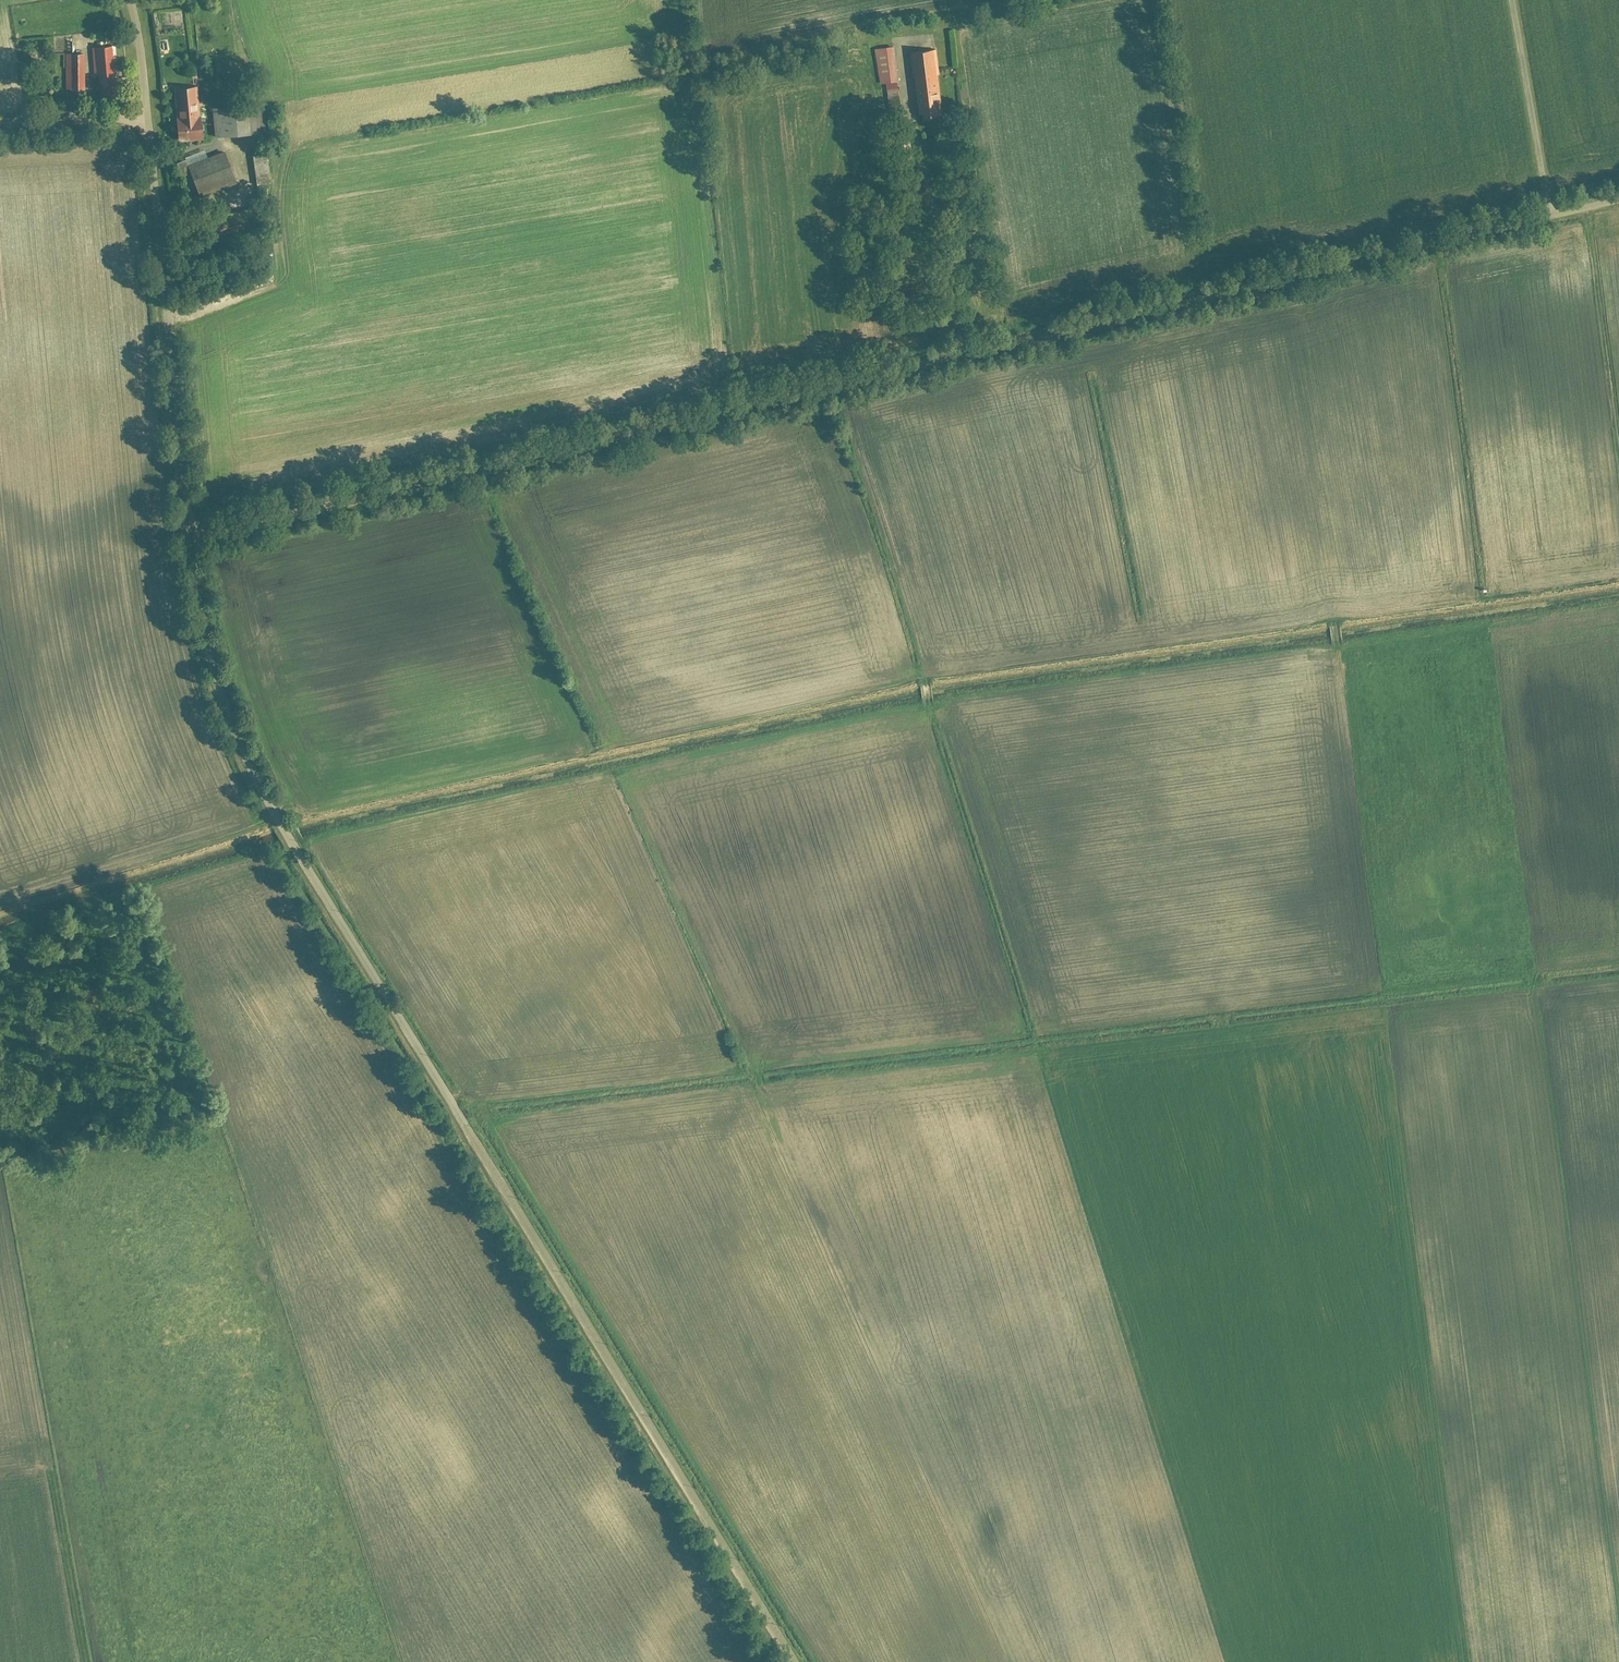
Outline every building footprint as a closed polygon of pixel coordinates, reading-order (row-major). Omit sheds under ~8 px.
[(94,49),(98,105),(120,103),(116,48),(94,49)] [(897,48),(874,51),(878,83),(901,80),(897,48)] [(937,52),(910,55),(917,119),(944,116),(937,52)] [(197,88),(173,90),(177,143),(201,141),(197,88)] [(211,107),(213,139),(263,136),(261,104),(211,107)] [(189,168),(199,197),(234,184),(224,155),(189,168)] [(267,155),(252,156),(256,190),(270,188),(267,155)] [(184,161),(175,164),(179,179),(188,177),(184,161)]
